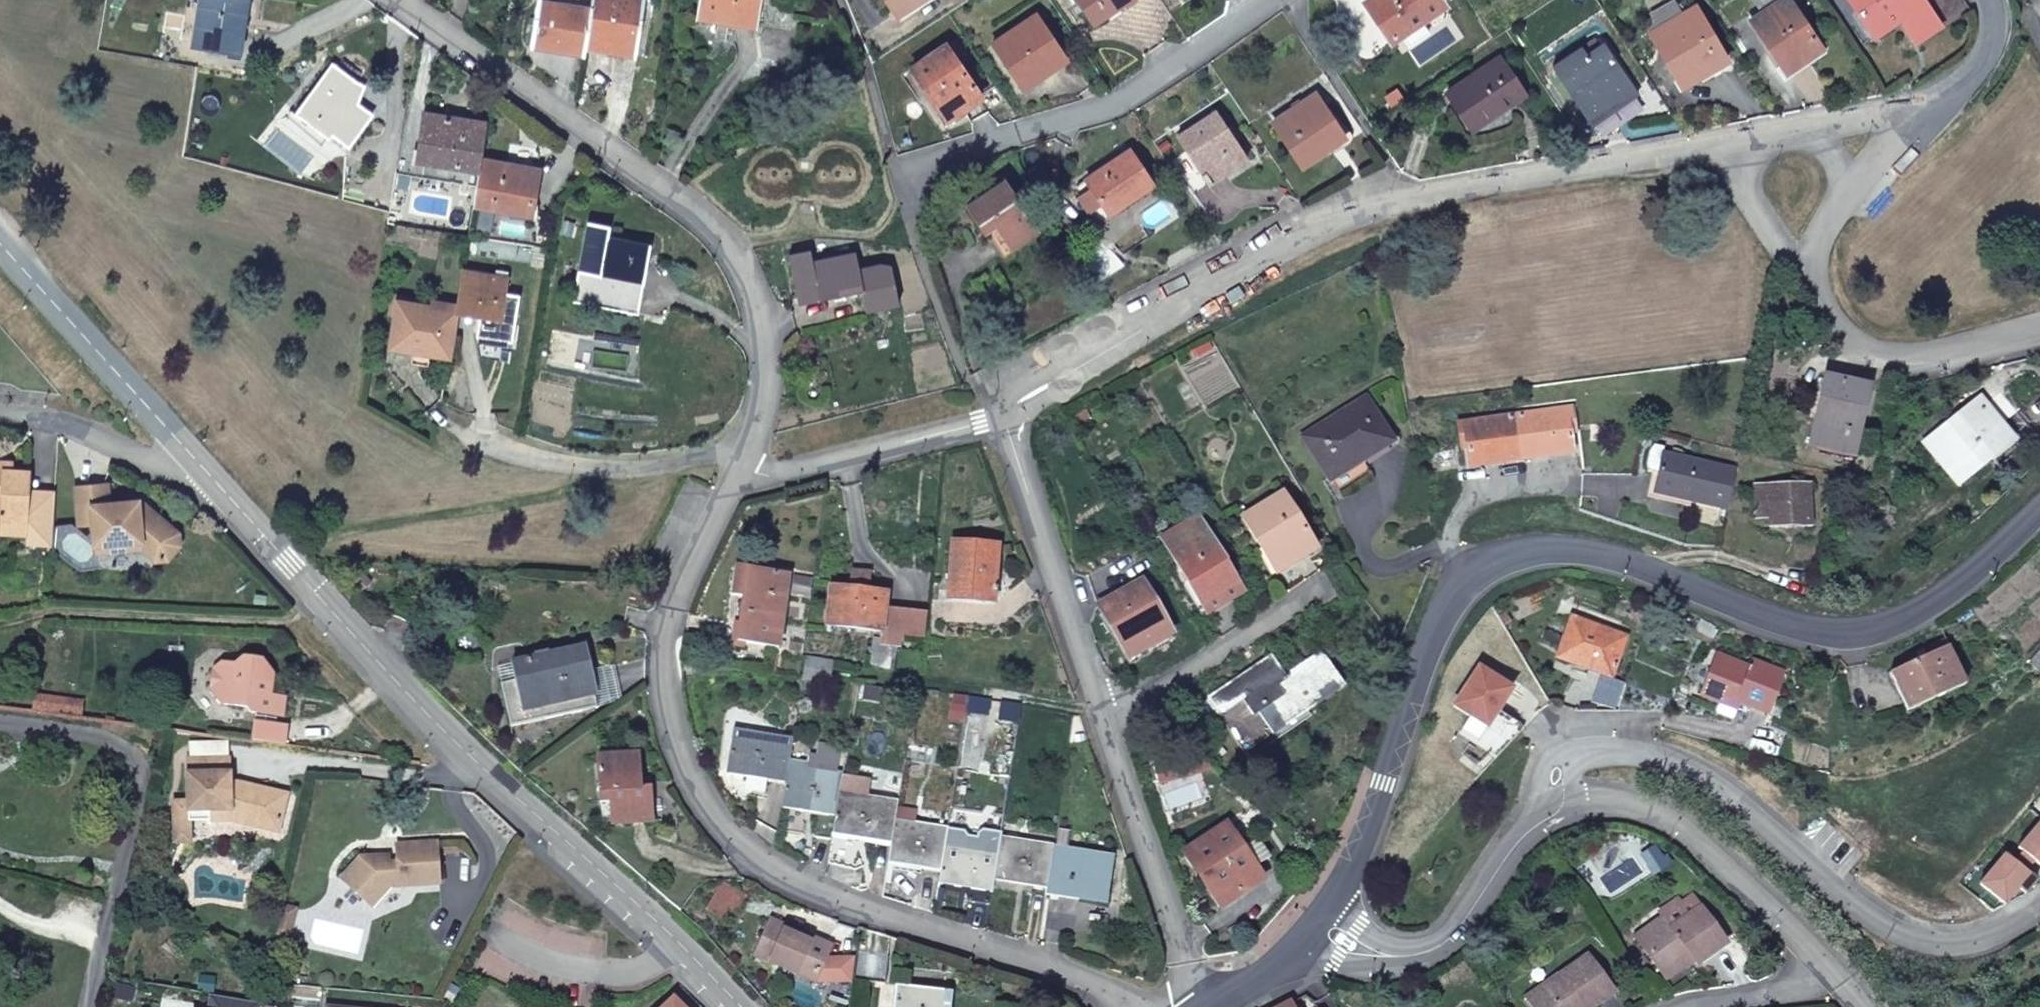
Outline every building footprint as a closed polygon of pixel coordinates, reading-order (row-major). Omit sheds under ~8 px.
[(194,47),(236,54),(250,0),(202,0),(194,47)] [(591,10),(585,47),(637,57),(646,0),(593,0),(591,10)] [(754,27),(758,3),(759,0),(704,0),(701,18),(754,27)] [(900,15),(923,0),(890,0),(900,15)] [(1096,25),(1133,0),(1080,0),(1096,25)] [(1439,0),(1371,0),(1369,1),(1394,39),(1403,34),(1423,21),(1444,8),(1439,0)] [(1791,0),(1784,0),(1754,21),(1788,72),(1824,49),(1791,0)] [(1761,8),(1773,0),(1755,0),(1761,8)] [(1877,35),(1902,19),(1917,41),(1941,25),(1924,0),(1853,0),(1877,35)] [(533,45),(583,54),(585,47),(591,10),(541,1),(533,45)] [(1653,16),(1661,29),(1684,16),(1677,3),(1653,16)] [(1684,16),(1661,29),(1677,56),(1668,61),(1683,87),(1729,61),(1698,8),(1684,16)] [(1069,61),(1038,16),(995,45),(1025,90),(1069,61)] [(1423,21),(1403,34),(1411,47),(1431,34),(1423,21)] [(1677,56),(1661,29),(1652,34),(1668,61),(1677,56)] [(1582,50),(1556,67),(1592,119),(1636,90),(1605,45),(1602,47),(1598,41),(1588,47),(1592,53),(1588,56),(1582,50)] [(983,97),(949,46),(913,69),(948,120),(983,97)] [(1449,93),(1464,116),(1467,113),(1473,122),(1498,107),(1502,112),(1526,96),(1501,59),(1449,93)] [(319,127),(350,149),(374,118),(345,96),(356,81),(334,65),(292,119),(313,135),(319,127)] [(1346,138),(1316,94),(1274,123),(1304,166),(1346,138)] [(1467,113),(1464,116),(1474,130),(1502,112),(1498,107),(1473,122),(1467,113)] [(1248,160),(1217,113),(1179,137),(1189,153),(1175,162),(1197,193),(1248,160)] [(422,162),(481,172),(483,163),(489,126),(429,116),(422,162)] [(1154,185),(1131,152),(1088,181),(1110,214),(1154,185)] [(483,163),(481,172),(476,207),(533,216),(541,172),(483,163)] [(1040,230),(1005,179),(967,204),(986,234),(998,227),(1012,248),(1040,230)] [(622,312),(633,243),(609,238),(611,228),(590,224),(575,302),(622,312)] [(652,247),(633,243),(622,312),(638,316),(652,247)] [(812,252),(791,256),(799,298),(862,285),(869,312),(901,306),(893,266),(882,264),(860,269),(857,254),(814,262),(812,252)] [(459,308),(458,314),(485,318),(500,320),(503,321),(510,284),(497,282),(498,277),(465,271),(459,308)] [(394,295),(392,307),(399,308),(400,303),(413,305),(414,298),(394,295)] [(431,355),(451,358),(458,319),(439,316),(440,310),(413,305),(400,303),(399,308),(398,318),(393,348),(416,352),(431,355)] [(439,316),(458,319),(458,314),(459,308),(441,305),(440,310),(439,316)] [(391,317),(398,318),(399,308),(392,307),(391,317)] [(500,320),(485,318),(482,337),(497,339),(500,320)] [(431,355),(416,352),(414,364),(429,367),(431,355)] [(1869,389),(1828,380),(1813,447),(1845,454),(1851,435),(1859,437),(1869,389)] [(1960,486),(1991,462),(1995,459),(1993,457),(2015,439),(1983,400),(1927,444),(1960,486)] [(1334,479),(1394,442),(1370,401),(1308,437),(1334,479)] [(1573,409),(1462,425),(1464,443),(1469,442),(1473,468),(1576,453),(1572,427),(1576,427),(1573,409)] [(1657,493),(1730,510),(1738,472),(1665,456),(1657,493)] [(55,503),(30,502),(30,492),(31,471),(12,470),(0,470),(0,509),(0,511),(0,536),(27,538),(28,533),(53,535),(55,503)] [(140,544),(141,555),(153,565),(167,564),(179,551),(178,538),(151,512),(139,513),(139,502),(109,503),(108,487),(77,488),(79,526),(94,525),(95,545),(140,544)] [(1808,488),(1761,489),(1762,518),(1775,517),(1776,522),(1809,521),(1808,488)] [(55,503),(56,494),(30,492),(30,502),(55,503)] [(1319,551),(1285,495),(1247,518),(1279,573),(1319,551)] [(1165,538),(1202,600),(1237,578),(1200,517),(1165,538)] [(52,549),(53,535),(28,533),(27,538),(27,547),(52,549)] [(95,557),(141,555),(140,544),(95,545),(95,557)] [(1000,548),(956,544),(951,597),(995,601),(1000,548)] [(755,598),(760,570),(738,566),(733,594),(747,597),(755,598)] [(791,575),(760,570),(755,598),(747,597),(739,642),(780,648),(791,575)] [(855,573),(853,591),(869,592),(871,575),(855,573)] [(815,586),(816,579),(796,576),(795,584),(815,586)] [(1237,578),(1202,600),(1210,613),(1245,592),(1237,578)] [(1174,635),(1145,584),(1106,605),(1136,657),(1174,635)] [(883,632),(884,629),(886,611),(888,595),(869,592),(853,591),(834,589),(829,626),(883,632)] [(886,611),(884,629),(923,634),(925,616),(886,611)] [(1623,637),(1571,619),(1556,659),(1609,678),(1623,637)] [(1906,711),(1963,685),(1942,640),(1925,649),(1928,656),(1889,675),(1906,711)] [(512,727),(599,708),(587,651),(552,658),(551,654),(513,662),(516,681),(502,684),(512,727)] [(1346,687),(1324,654),(1287,677),(1274,657),(1263,665),(1265,668),(1247,681),(1244,677),(1211,700),(1221,715),(1245,700),(1254,715),(1259,711),(1276,735),(1346,687)] [(213,671),(212,690),(223,705),(248,707),(253,714),(257,714),(279,717),(284,718),(287,698),(265,695),(267,682),(275,676),(264,659),(244,657),(236,665),(223,663),(213,671)] [(1740,704),(1764,712),(1779,671),(1751,662),(1749,668),(1716,658),(1702,700),(1719,707),(1716,716),(1733,722),(1740,704)] [(1263,665),(1244,677),(1247,681),(1265,668),(1263,665)] [(279,717),(257,714),(256,724),(278,727),(279,717)] [(256,724),(254,741),(286,745),(287,728),(278,727),(256,724)] [(791,762),(795,739),(737,730),(729,774),(751,778),(748,790),(765,793),(767,780),(788,785),(791,762)] [(810,766),(791,762),(788,785),(784,809),(819,815),(815,837),(833,840),(834,836),(840,797),(843,777),(837,776),(841,751),(820,748),(818,759),(811,757),(810,766)] [(653,822),(651,788),(641,788),(641,781),(640,756),(600,757),(602,803),(612,803),(614,825),(653,822)] [(1188,778),(1218,771),(1202,757),(1183,761),(1188,778)] [(209,821),(210,830),(231,831),(279,841),(287,802),(245,793),(243,801),(235,798),(236,789),(229,790),(229,765),(186,765),(186,808),(172,808),(172,813),(209,821)] [(246,789),(236,789),(235,798),(243,801),(245,793),(246,789)] [(900,806),(840,797),(834,836),(893,847),(897,825),(900,806)] [(190,829),(210,830),(209,821),(172,813),(173,851),(190,851),(190,829)] [(2013,849),(2039,872),(2039,817),(2013,849)] [(893,847),(891,863),(943,873),(949,834),(897,825),(893,847)] [(971,901),(992,904),(995,880),(1001,843),(1003,832),(986,830),(981,837),(950,828),(949,834),(943,873),(941,884),(972,889),(971,901)] [(1190,853),(1226,906),(1264,880),(1257,869),(1271,860),(1254,834),(1240,844),(1229,828),(1190,853)] [(398,890),(448,888),(446,842),(405,844),(406,863),(394,864),(387,855),(370,856),(348,878),(378,909),(398,890)] [(1001,843),(995,880),(1049,888),(1055,851),(1001,843)] [(1049,888),(1048,894),(1106,903),(1113,860),(1055,851),(1049,888)] [(2035,882),(2000,856),(1975,887),(2002,908),(2014,891),(2023,898),(2035,882)] [(722,882),(707,911),(722,919),(730,905),(739,911),(748,895),(722,882)] [(1693,898),(1635,941),(1662,977),(1691,957),(1697,965),(1727,944),(1698,905),(1693,898)] [(283,914),(277,938),(292,941),(298,917),(283,914)] [(833,946),(814,938),(812,942),(787,931),(789,927),(773,920),(757,957),(816,983),(820,975),(827,960),(833,946)] [(812,942),(814,938),(789,927),(787,931),(812,942)] [(858,954),(854,980),(886,984),(890,959),(858,954)] [(852,962),(827,960),(820,975),(840,984),(848,984),(852,962)] [(1558,980),(1561,984),(1530,1006),(1593,1006),(1612,994),(1586,960),(1558,980)] [(1561,984),(1558,980),(1527,1002),(1530,1006),(1561,984)] [(896,1006),(935,1006),(937,991),(898,987),(896,1006)] [(948,992),(937,991),(935,1006),(946,1006),(948,992)] [(665,1006),(688,1006),(677,996),(665,1006)] [(213,997),(211,1006),(261,1006),(261,1005),(213,997)]
